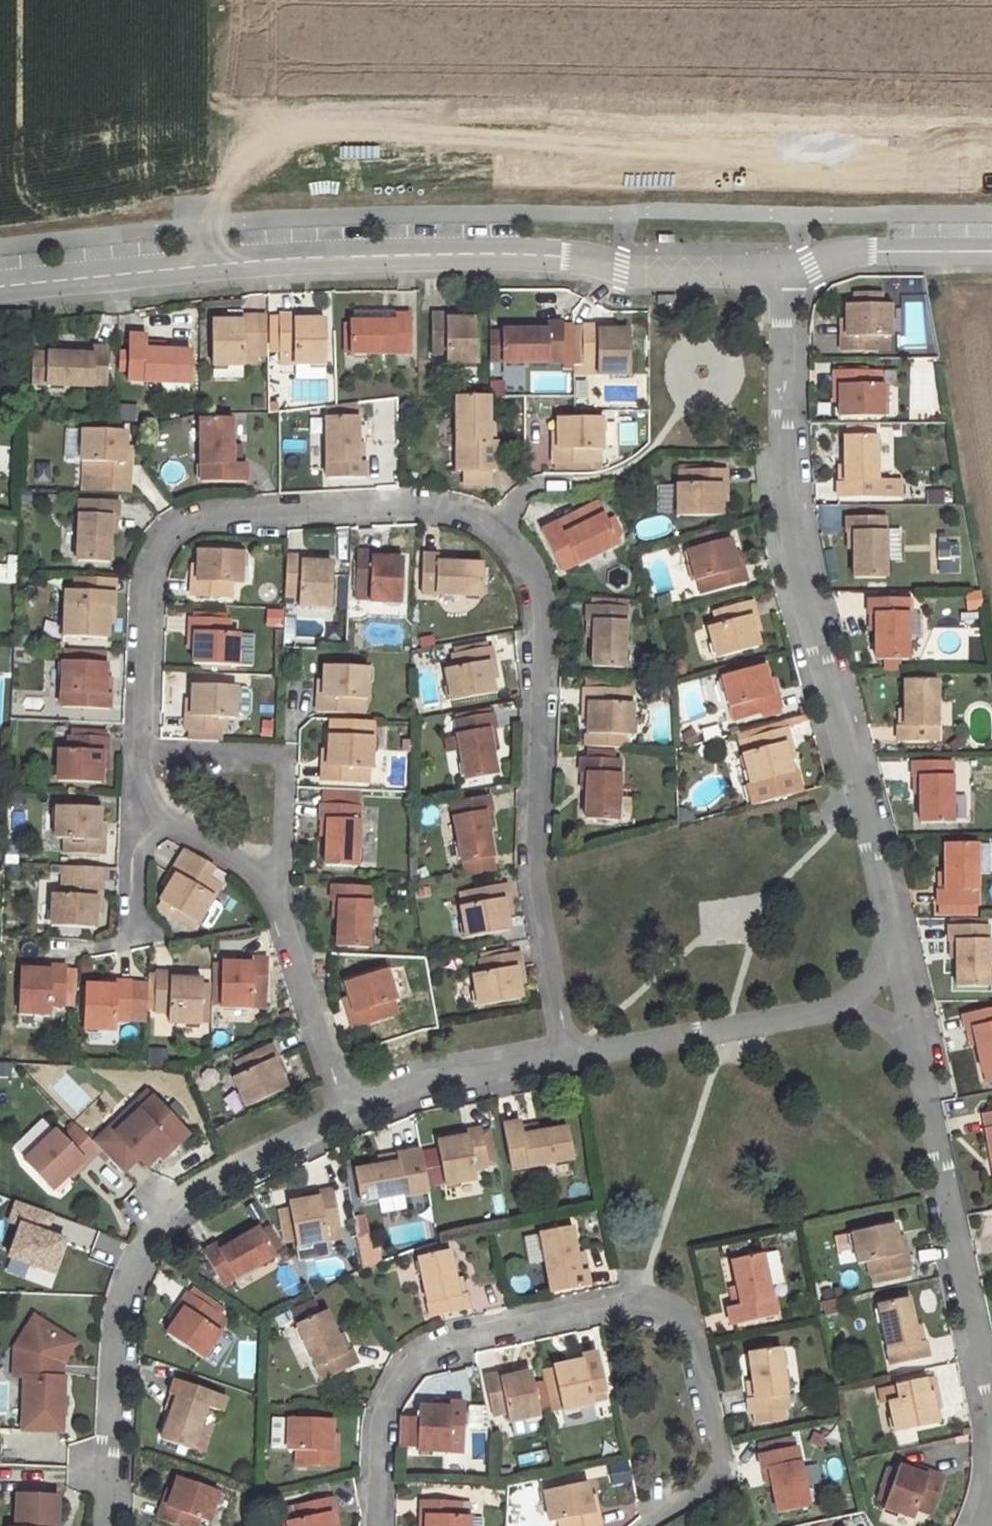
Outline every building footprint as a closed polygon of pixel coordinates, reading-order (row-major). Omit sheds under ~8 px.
[(886,306),(874,306),(874,318),(845,318),(844,340),(838,339),(837,349),(874,350),(874,342),(885,342),(886,306)] [(845,306),(845,318),(874,318),(874,306),(845,306)] [(403,308),(386,308),(386,317),(371,317),(353,318),(354,349),(403,348),(403,308)] [(386,317),(386,308),(372,308),(371,317),(386,317)] [(235,318),(218,318),(219,367),(238,366),(238,353),(251,353),(250,311),(237,311),(235,318)] [(293,312),(276,312),(276,353),(291,352),(291,365),(323,365),(323,318),(293,319),(293,312)] [(454,312),(438,313),(437,351),(453,350),(454,361),(478,360),(478,316),(454,317),(454,312)] [(563,315),(548,315),(548,327),(529,327),(487,328),(488,358),(565,356),(563,315)] [(548,327),(548,315),(530,315),(529,327),(548,327)] [(607,371),(641,369),(640,325),(608,326),(608,318),(593,319),(593,360),(607,359),(607,371)] [(137,352),(137,369),(136,381),(192,381),(193,350),(170,350),(156,350),(156,339),(137,339),(137,352)] [(170,339),(156,339),(156,350),(170,350),(170,339)] [(77,355),(58,355),(57,388),(108,389),(110,346),(94,346),(93,356),(77,355)] [(77,346),(77,355),(93,356),(94,346),(77,346)] [(137,369),(137,352),(127,352),(127,369),(137,369)] [(57,388),(58,355),(42,354),(40,388),(57,388)] [(882,387),(882,370),(849,369),(848,385),(858,386),(857,411),(896,412),(896,387),(882,387)] [(896,371),(882,370),(882,387),(896,387),(896,371)] [(500,448),(496,448),(484,449),(485,428),(485,407),(457,406),(456,470),(468,470),(469,485),(494,484),(494,470),(502,470),(500,448)] [(374,456),(369,456),(358,456),(358,433),(358,411),(329,411),(328,473),(374,475),(374,456)] [(587,416),(551,417),(550,442),(543,443),(542,463),(582,462),(582,447),(587,446),(587,416)] [(258,463),(254,463),(243,464),(242,441),(241,418),(213,419),(212,481),(258,482),(258,463)] [(619,423),(619,444),(636,443),(635,423),(619,423)] [(484,449),(496,448),(495,428),(485,428),(484,449)] [(854,429),(854,438),(885,439),(885,430),(854,429)] [(73,458),(88,459),(101,459),(101,473),(138,473),(138,460),(132,460),(131,432),(74,431),(73,458)] [(368,434),(358,433),(358,456),(369,456),(368,434)] [(845,493),(885,494),(885,439),(854,438),(853,463),(853,477),(846,477),(845,493)] [(253,441),(242,441),(243,464),(254,463),(253,441)] [(88,459),(87,473),(101,473),(101,459),(88,459)] [(696,487),(684,487),(685,513),(734,511),(734,484),(739,484),(738,466),(696,467),(696,487)] [(696,487),(696,467),(684,468),(684,487),(696,487)] [(137,492),(138,473),(101,473),(87,473),(87,491),(137,492)] [(885,494),(845,493),(845,505),(886,505),(885,494)] [(116,562),(117,533),(118,516),(127,517),(128,503),(87,502),(85,562),(116,562)] [(610,504),(555,525),(572,566),(627,542),(610,504)] [(118,516),(117,533),(126,534),(127,517),(118,516)] [(864,533),(863,551),(862,579),(891,579),(891,519),(853,518),(853,533),(864,533)] [(864,533),(853,533),(853,551),(863,551),(864,533)] [(708,539),(710,548),(730,542),(728,534),(708,539)] [(740,568),(745,567),(738,540),(730,542),(710,548),(697,551),(704,579),(718,576),(721,588),(743,582),(740,568)] [(936,561),(958,561),(959,542),(937,541),(936,561)] [(255,547),(214,547),(212,582),(204,582),(204,594),(246,596),(247,582),(253,582),(255,547)] [(303,556),(301,601),(316,601),(316,607),(345,609),(345,566),(322,565),(323,556),(303,556)] [(358,557),(356,602),(373,603),(372,609),(400,610),(402,568),(381,566),(381,558),(358,557)] [(440,572),(440,561),(439,558),(422,557),(420,602),(477,603),(478,573),(458,572),(440,572)] [(440,572),(458,572),(458,562),(440,561),(440,572)] [(740,568),(743,582),(754,579),(751,565),(745,567),(740,568)] [(718,576),(704,579),(708,591),(721,588),(718,576)] [(83,600),(123,601),(123,580),(84,579),(83,600)] [(83,610),(83,600),(72,599),(72,610),(83,610)] [(123,601),(83,600),(83,610),(72,610),(72,638),(115,639),(116,615),(121,615),(122,609),(123,601)] [(604,624),(603,640),(601,662),(631,664),(633,608),(592,605),(591,623),(604,624)] [(884,661),(890,661),(910,661),(917,661),(917,606),(874,605),(874,621),(885,621),(885,641),(884,661)] [(720,632),(726,659),(767,648),(761,621),(766,620),(763,607),(727,618),(730,629),(720,632)] [(282,627),(284,611),(266,609),(265,626),(282,627)] [(874,641),(885,641),(885,621),(874,621),(874,641)] [(590,639),(603,640),(604,624),(591,623),(590,639)] [(240,626),(201,625),(199,640),(208,640),(207,665),(250,666),(249,639),(240,639),(240,626)] [(455,679),(459,704),(502,695),(496,670),(502,668),(498,657),(463,665),(465,676),(455,679)] [(910,674),(910,661),(890,661),(890,674),(910,674)] [(115,670),(73,668),(72,695),(81,694),(81,709),(121,710),(123,693),(116,692),(115,670)] [(731,683),(738,711),(749,708),(753,720),(791,709),(787,697),(778,699),(771,671),(731,683)] [(361,703),(374,703),(374,678),(332,678),(331,701),(326,701),(325,716),(360,717),(361,703)] [(912,686),(912,711),(911,728),(903,728),(903,744),(943,745),(943,686),(912,686)] [(630,692),(591,690),(589,704),(597,705),(596,732),(641,734),(643,705),(629,704),(630,692)] [(246,694),(209,693),(207,718),(201,718),(200,734),(237,734),(238,720),(246,721),(246,694)] [(373,717),(374,703),(361,703),(360,717),(373,717)] [(749,708),(738,711),(741,723),(753,720),(749,708)] [(903,710),(903,728),(911,728),(912,711),(903,710)] [(506,771),(503,760),(498,741),(509,739),(503,721),(465,730),(475,778),(506,771)] [(333,731),(332,747),(345,747),(345,732),(333,731)] [(365,773),(376,774),(377,747),(377,732),(345,732),(345,747),(332,747),(332,772),(330,772),(330,785),(364,786),(365,773)] [(796,734),(759,745),(763,759),(754,762),(760,786),(755,787),(759,802),(805,789),(794,749),(800,748),(796,734)] [(498,741),(503,760),(512,758),(509,739),(498,741)] [(69,751),(67,779),(112,780),(112,757),(117,757),(118,741),(79,741),(77,750),(69,751)] [(763,759),(759,745),(750,747),(754,762),(763,759)] [(598,777),(598,795),(597,815),(622,817),(624,763),(589,760),(588,777),(598,777)] [(915,770),(914,787),(926,788),(925,803),(924,831),(953,832),(954,772),(915,770)] [(376,786),(376,774),(365,773),(364,786),(376,786)] [(588,794),(598,795),(598,777),(588,777),(588,794)] [(926,788),(914,787),(913,803),(925,803),(926,788)] [(503,860),(499,842),(494,821),(503,818),(499,804),(465,810),(472,866),(503,860)] [(111,809),(68,808),(67,835),(76,835),(75,850),(116,851),(116,836),(110,837),(111,809)] [(325,812),(324,832),(336,832),(336,846),(336,863),(362,864),(363,813),(325,812)] [(507,840),(503,818),(494,821),(499,842),(507,840)] [(336,832),(324,832),(323,846),(336,846),(336,832)] [(445,864),(458,863),(455,842),(442,844),(445,864)] [(229,867),(200,850),(185,872),(189,875),(171,905),(209,929),(236,885),(222,877),(229,867)] [(955,880),(955,897),(946,897),(946,913),(983,912),(983,885),(991,886),(991,856),(956,857),(955,880)] [(105,867),(75,866),(73,894),(60,895),(60,922),(107,923),(107,898),(115,898),(115,882),(105,881),(105,867)] [(124,868),(105,867),(105,881),(115,882),(124,882),(124,868)] [(955,897),(955,880),(946,880),(946,897),(955,897)] [(468,911),(474,943),(514,936),(509,904),(516,902),(514,894),(512,888),(476,895),(478,911),(468,911)] [(338,893),(339,911),(348,911),(349,927),(349,950),(376,947),(373,892),(338,893)] [(171,905),(168,910),(207,933),(209,929),(171,905)] [(348,911),(339,911),(340,928),(349,927),(348,911)] [(967,971),(966,996),(991,996),(991,938),(954,937),(954,953),(967,953),(967,971)] [(955,972),(967,971),(967,953),(954,953),(955,972)] [(276,997),(275,959),(261,958),(260,964),(234,966),(234,1007),(260,1006),(260,997),(276,997)] [(481,980),(486,1010),(528,1001),(524,974),(531,972),(529,966),(527,959),(489,967),(491,978),(481,980)] [(56,967),(31,969),(31,1010),(58,1008),(59,1000),(73,1000),(73,964),(56,963),(56,967)] [(189,973),(172,974),(172,1011),(186,1012),(186,1024),(211,1023),(212,981),(190,980),(189,973)] [(390,974),(353,985),(361,1014),(355,1015),(359,1030),(395,1021),(392,1008),(399,1006),(390,974)] [(158,978),(144,979),(145,1016),(157,1016),(158,978)] [(145,1016),(144,979),(125,979),(124,982),(107,983),(106,1028),(132,1027),(132,1016),(145,1016)] [(985,1060),(989,1086),(991,1086),(991,1021),(967,1026),(970,1040),(981,1038),(985,1060)] [(981,1038),(970,1040),(974,1062),(985,1060),(981,1038)] [(255,1104),(294,1090),(285,1068),(287,1068),(279,1047),(249,1058),(254,1075),(245,1079),(255,1104)] [(166,1066),(167,1050),(148,1049),(147,1065),(166,1066)] [(170,1087),(165,1082),(130,1119),(135,1125),(170,1087)] [(130,1119),(114,1136),(120,1141),(144,1164),(159,1148),(168,1156),(180,1143),(190,1132),(193,1136),(207,1121),(170,1087),(135,1125),(130,1119)] [(114,1136),(94,1117),(81,1131),(74,1124),(45,1156),(74,1183),(103,1153),(107,1156),(120,1141),(114,1136)] [(572,1129),(546,1134),(530,1137),(528,1126),(527,1118),(514,1119),(522,1168),(576,1158),(572,1129)] [(544,1122),(528,1126),(530,1137),(546,1134),(544,1122)] [(494,1172),(485,1128),(468,1133),(470,1143),(446,1149),(452,1185),(480,1179),(478,1175),(494,1172)] [(190,1132),(180,1143),(183,1147),(193,1136),(190,1132)] [(398,1159),(365,1164),(370,1198),(435,1188),(430,1150),(425,1151),(425,1150),(410,1152),(411,1157),(398,1159)] [(96,1172),(117,1194),(127,1185),(107,1162),(96,1172)] [(351,1219),(346,1184),(332,1186),(334,1196),(307,1199),(313,1236),(343,1231),(341,1220),(351,1219)] [(17,1227),(6,1260),(55,1277),(68,1240),(48,1233),(54,1215),(14,1202),(7,1223),(17,1227)] [(899,1225),(861,1234),(865,1257),(876,1255),(880,1270),(914,1261),(911,1246),(904,1248),(899,1225)] [(601,1280),(598,1267),(586,1270),(583,1254),(577,1228),(533,1238),(540,1266),(556,1262),(563,1289),(601,1280)] [(240,1250),(234,1241),(222,1248),(243,1284),(292,1257),(276,1229),(255,1241),(240,1250)] [(240,1250),(255,1241),(250,1231),(234,1241),(240,1250)] [(836,1237),(839,1262),(853,1261),(850,1235),(836,1237)] [(595,1251),(583,1254),(586,1270),(598,1267),(595,1251)] [(478,1307),(472,1289),(460,1293),(455,1276),(449,1254),(425,1263),(443,1318),(478,1307)] [(750,1264),(754,1283),(758,1302),(745,1306),(748,1323),(790,1313),(777,1257),(750,1264)] [(468,1272),(455,1276),(460,1293),(472,1289),(468,1272)] [(741,1287),(745,1306),(758,1302),(754,1283),(741,1287)] [(233,1312),(206,1292),(195,1308),(203,1314),(187,1334),(216,1356),(232,1334),(223,1326),(233,1312)] [(921,1336),(919,1324),(913,1298),(887,1303),(898,1360),(933,1353),(930,1334),(921,1336)] [(380,1357),(371,1338),(360,1345),(352,1328),(344,1311),(319,1324),(345,1376),(380,1357)] [(84,1335),(46,1313),(30,1340),(38,1344),(37,1369),(41,1369),(40,1422),(75,1423),(75,1398),(80,1398),(81,1369),(78,1369),(73,1369),(74,1354),(84,1335)] [(365,1322),(352,1328),(360,1345),(371,1338),(365,1322)] [(921,1336),(930,1334),(928,1322),(919,1324),(921,1336)] [(762,1354),(765,1381),(768,1397),(756,1399),(758,1415),(798,1409),(789,1351),(762,1354)] [(573,1358),(558,1361),(566,1400),(581,1397),(583,1409),(612,1402),(602,1359),(575,1365),(573,1358)] [(522,1377),(498,1383),(508,1424),(533,1419),(531,1408),(540,1406),(532,1366),(520,1368),(522,1377)] [(200,1398),(196,1412),(189,1434),(216,1442),(230,1388),(192,1376),(186,1393),(200,1398)] [(754,1383),(756,1399),(768,1397),(765,1381),(754,1383)] [(945,1400),(941,1382),(904,1390),(907,1409),(898,1411),(904,1438),(945,1430),(940,1401),(945,1400)] [(200,1398),(186,1393),(182,1408),(196,1412),(200,1398)] [(426,1417),(427,1450),(455,1450),(456,1440),(473,1439),(472,1404),(453,1404),(452,1417),(426,1417)] [(343,1418),(309,1417),(308,1445),(318,1445),(318,1458),(352,1459),(353,1439),(343,1439),(343,1418)] [(285,1452),(285,1419),(271,1419),(270,1452),(285,1452)] [(761,1458),(765,1478),(778,1476),(780,1491),(783,1516),(811,1512),(802,1452),(761,1458)] [(931,1484),(905,1473),(889,1514),(915,1525),(920,1515),(935,1521),(952,1480),(936,1473),(931,1484)] [(228,1514),(238,1488),(198,1475),(191,1496),(182,1493),(176,1510),(213,1523),(218,1511),(228,1514)] [(767,1493),(780,1491),(778,1476),(765,1478),(767,1493)] [(84,1486),(44,1483),(42,1518),(35,1518),(35,1525),(74,1525),(74,1521),(82,1522),(84,1486)] [(553,1495),(558,1521),(572,1519),(573,1525),(593,1525),(607,1523),(605,1511),(599,1513),(593,1487),(553,1495)] [(318,1497),(321,1514),(307,1517),(309,1525),(354,1525),(351,1516),(359,1514),(353,1489),(318,1497)] [(428,1507),(428,1518),(436,1519),(436,1525),(472,1525),(473,1514),(461,1515),(461,1506),(428,1507)]
